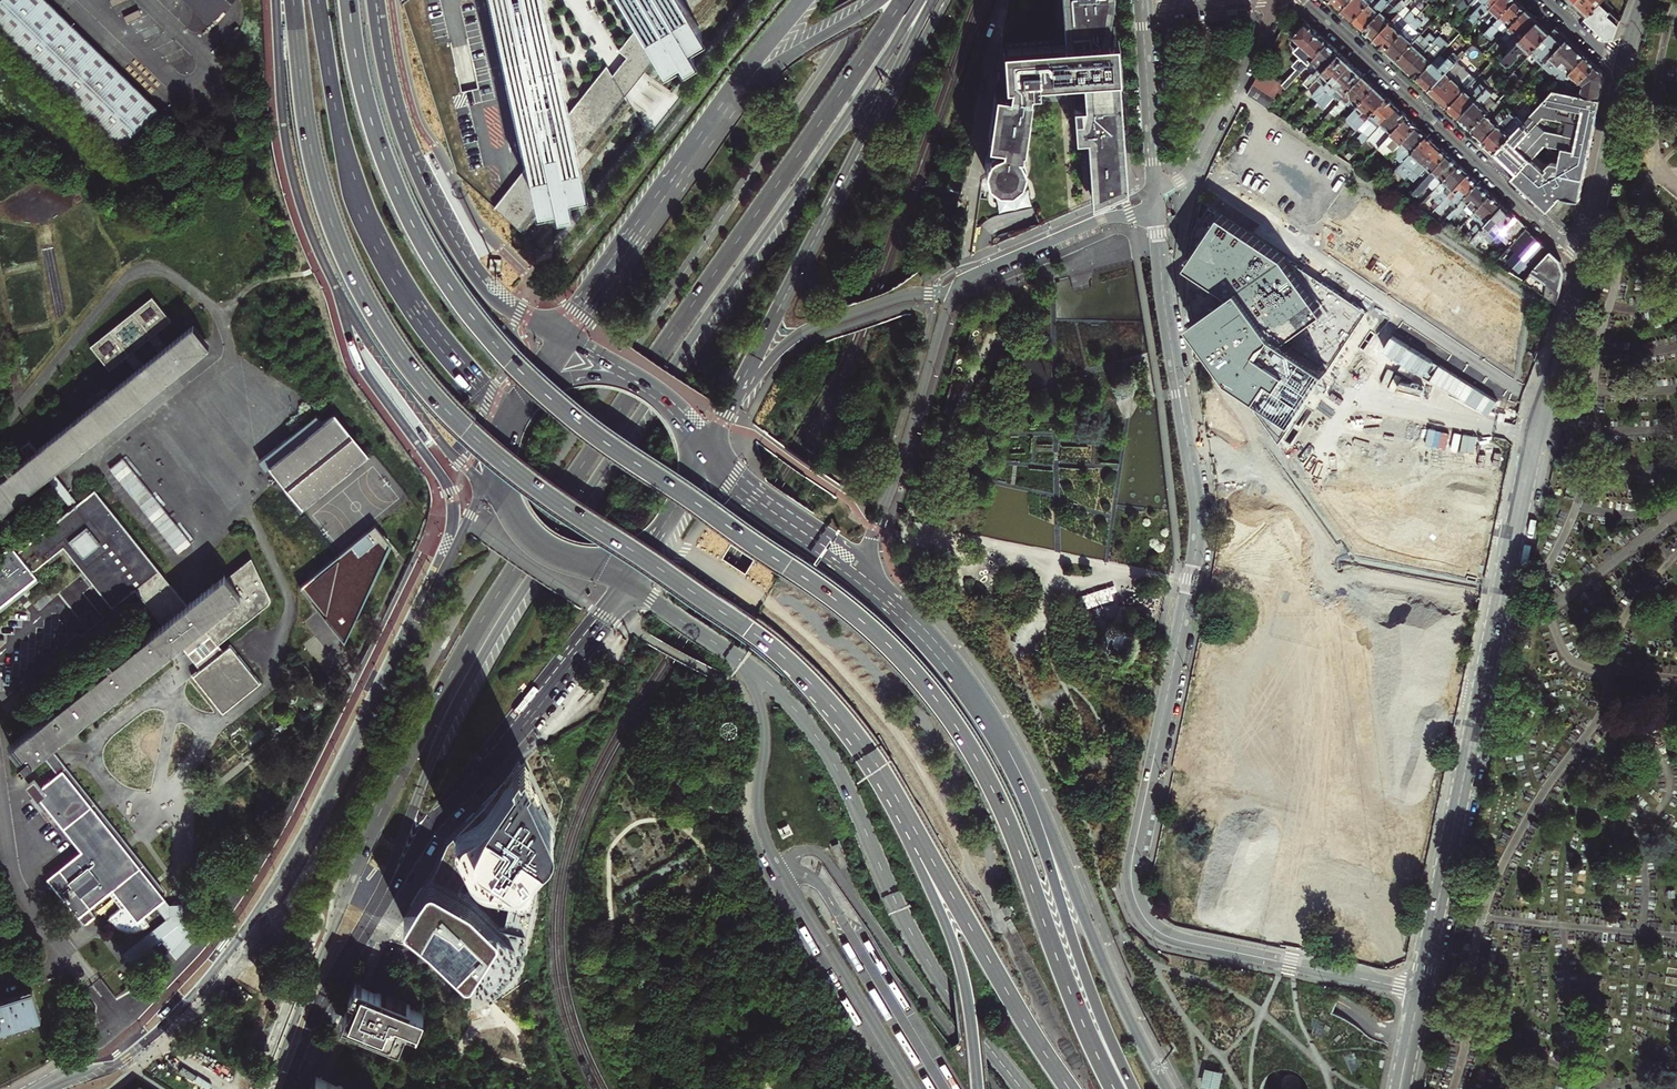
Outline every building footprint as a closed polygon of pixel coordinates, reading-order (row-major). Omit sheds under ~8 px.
[(44,0),(0,0),(0,37),(117,150),(157,109),(44,0)] [(207,20),(226,0),(187,0),(207,20)] [(455,174),(500,207),(532,163),(514,82),(511,83),(508,72),(511,71),(495,0),(400,0),(455,174)] [(569,115),(571,111),(562,70),(565,70),(563,58),(559,59),(553,31),(546,0),(495,0),(511,71),(508,72),(511,83),(514,82),(532,163),(569,115)] [(663,59),(678,50),(682,57),(694,49),(686,37),(702,28),(694,14),(692,10),(690,8),(686,2),(685,0),(627,0),(629,3),(633,9),(639,19),(641,22),(644,28),(650,38),(656,47),(658,52),(663,59)] [(686,2),(690,8),(692,10),(700,0),(685,0),(686,2)] [(1088,203),(1100,195),(1100,194),(1109,193),(1123,186),(1119,130),(1115,72),(1116,71),(1114,35),(1103,35),(1108,0),(1058,0),(1061,38),(1061,48),(1048,49),(1047,39),(999,43),(1001,79),(1006,78),(1005,86),(991,85),(984,137),(999,139),(998,142),(995,143),(991,145),(987,148),(984,152),(983,156),(982,159),(981,164),(982,168),(984,171),(986,175),(989,178),(993,181),(998,182),(1002,183),(1006,182),(1011,181),(1015,178),(1017,176),(1019,174),(1021,170),(1022,166),(1022,163),(1022,159),(1022,156),(1021,154),(1019,151),(1022,151),(1023,145),(1024,145),(1028,93),(1027,92),(1028,88),(1036,86),(1036,91),(1080,88),(1081,104),(1070,105),(1072,138),(1084,137),(1088,203)] [(1344,9),(1352,0),(1334,0),(1338,4),(1344,9)] [(1355,20),(1373,0),(1352,0),(1344,9),(1350,15),(1355,20)] [(1364,29),(1390,2),(1392,0),(1380,0),(1379,1),(1378,0),(1373,0),(1355,20),(1359,24),(1364,29)] [(1406,6),(1411,0),(1406,0),(1405,1),(1404,0),(1402,0),(1401,1),(1400,1),(1395,7),(1390,2),(1364,29),(1370,34),(1375,38),(1406,6)] [(1475,0),(1465,0),(1458,7),(1460,9),(1460,11),(1459,12),(1459,13),(1459,14),(1459,15),(1460,15),(1460,16),(1473,3),(1475,0)] [(1498,0),(1475,0),(1473,3),(1479,9),(1474,14),(1469,19),(1475,25),(1482,17),(1498,0)] [(1482,17),(1493,27),(1497,22),(1518,1),(1517,0),(1498,0),(1482,17)] [(1591,13),(1603,0),(1604,0),(1578,0),(1577,0),(1585,8),(1591,13)] [(1596,28),(1612,10),(1613,9),(1603,0),(1591,13),(1586,18),(1591,23),(1596,28)] [(1522,5),(1518,1),(1497,22),(1493,27),(1485,34),(1491,39),(1501,29),(1505,34),(1528,10),(1522,5)] [(1381,44),(1386,49),(1418,16),(1422,11),(1417,6),(1412,11),(1406,6),(1375,38),(1381,44)] [(1508,54),(1540,21),(1533,15),(1528,10),(1505,34),(1502,38),(1510,47),(1506,52),(1508,54)] [(1612,10),(1596,28),(1606,38),(1611,37),(1615,36),(1622,18),(1612,10)] [(1397,60),(1421,34),(1415,28),(1422,20),(1418,16),(1386,49),(1393,55),(1397,60)] [(1508,54),(1504,58),(1510,64),(1514,63),(1521,55),(1522,52),(1525,50),(1526,50),(1529,46),(1534,51),(1551,33),(1546,27),(1540,21),(1508,54)] [(569,115),(532,163),(500,207),(527,227),(547,201),(557,198),(560,208),(573,205),(570,190),(588,186),(581,155),(634,84),(658,52),(656,47),(650,38),(644,28),(641,22),(620,49),(629,55),(620,67),(614,73),(608,64),(571,111),(569,115)] [(1302,42),(1295,50),(1301,56),(1294,64),(1301,71),(1304,68),(1329,42),(1319,33),(1307,22),(1297,33),(1297,37),(1302,42)] [(1537,59),(1544,65),(1569,39),(1561,32),(1556,27),(1551,33),(1534,51),(1529,56),(1535,62),(1537,59)] [(1402,64),(1407,68),(1415,60),(1417,62),(1425,54),(1423,52),(1437,38),(1430,31),(1425,37),(1422,34),(1421,34),(1397,60),(1402,64)] [(1440,55),(1450,44),(1440,35),(1437,38),(1423,52),(1425,54),(1417,62),(1415,60),(1407,68),(1412,73),(1417,79),(1440,55)] [(1061,38),(1047,39),(1048,49),(1061,48),(1061,38)] [(1562,82),(1587,56),(1578,47),(1569,39),(1544,65),(1543,66),(1550,72),(1551,71),(1555,68),(1559,73),(1556,76),(1562,82)] [(1329,42),(1304,68),(1309,72),(1299,83),(1306,90),(1317,77),(1341,53),(1334,48),(1329,42)] [(1423,83),(1429,90),(1456,61),(1459,58),(1454,52),(1446,61),(1440,55),(1417,79),(1423,83)] [(1346,58),(1341,53),(1317,77),(1322,82),(1310,94),(1318,101),(1352,64),(1346,58)] [(1580,82),(1597,65),(1592,61),(1587,56),(1562,82),(1555,89),(1570,92),(1578,85),(1580,82)] [(1456,61),(1429,90),(1439,99),(1448,107),(1475,79),(1456,61)] [(1336,95),(1341,99),(1364,75),(1358,70),(1352,64),(1318,101),(1324,107),(1336,95)] [(1597,65),(1580,82),(1584,83),(1583,95),(1601,99),(1605,79),(1604,71),(1597,65)] [(1247,95),(1265,108),(1285,88),(1262,67),(1247,95)] [(1466,124),(1471,129),(1496,103),(1489,96),(1493,92),(1490,90),(1494,86),(1491,84),(1502,72),(1498,68),(1485,82),(1489,86),(1459,118),(1466,124)] [(1555,68),(1551,71),(1556,76),(1559,73),(1555,68)] [(1526,84),(1513,72),(1508,78),(1514,84),(1521,89),(1526,84)] [(1364,75),(1341,99),(1329,113),(1332,116),(1337,111),(1339,112),(1348,103),(1355,108),(1376,86),(1369,80),(1364,75)] [(1453,112),(1459,118),(1489,86),(1485,82),(1478,76),(1475,79),(1448,107),(1453,112)] [(1352,134),(1360,126),(1387,97),(1381,91),(1376,86),(1355,108),(1360,113),(1352,124),(1354,125),(1348,131),(1352,134)] [(1515,178),(1548,209),(1561,196),(1580,200),(1601,99),(1583,95),(1576,94),(1570,92),(1555,89),(1539,107),(1496,152),(1504,160),(1519,174),(1517,176),(1515,178)] [(1500,99),(1493,92),(1489,96),(1496,103),(1499,100),(1500,99)] [(1489,146),(1496,152),(1539,107),(1527,95),(1511,111),(1483,140),(1489,146)] [(1387,97),(1360,126),(1365,131),(1356,141),(1362,147),(1369,139),(1384,123),(1383,122),(1390,115),(1392,116),(1399,108),(1393,102),(1387,97)] [(1483,140),(1511,111),(1499,100),(1496,103),(1471,129),(1478,135),(1483,140)] [(1403,111),(1399,108),(1392,116),(1390,115),(1383,122),(1384,123),(1369,139),(1374,144),(1383,135),(1387,138),(1408,116),(1403,111)] [(1408,116),(1387,138),(1379,146),(1389,156),(1392,152),(1418,125),(1413,120),(1408,116)] [(1403,162),(1405,161),(1429,135),(1423,130),(1418,125),(1392,152),(1403,162)] [(1378,148),(1379,146),(1387,138),(1383,135),(1374,144),(1378,148)] [(1429,135),(1405,161),(1409,164),(1401,173),(1401,174),(1407,179),(1409,177),(1423,162),(1422,161),(1430,152),(1431,153),(1439,145),(1434,140),(1429,135)] [(1444,149),(1439,145),(1431,153),(1430,152),(1422,161),(1423,162),(1409,177),(1415,182),(1421,176),(1425,179),(1448,154),(1444,149)] [(1433,191),(1438,186),(1459,163),(1453,158),(1448,154),(1425,179),(1413,192),(1418,197),(1428,186),(1433,191)] [(1504,160),(1502,161),(1509,168),(1517,176),(1519,174),(1504,160)] [(1409,164),(1405,161),(1403,162),(1397,169),(1401,173),(1409,164)] [(1459,163),(1438,186),(1444,191),(1442,193),(1441,193),(1435,200),(1431,204),(1435,208),(1469,173),(1464,168),(1459,163)] [(1474,178),(1469,173),(1435,208),(1433,210),(1435,212),(1437,212),(1438,211),(1439,212),(1440,212),(1452,200),(1458,205),(1479,182),(1474,178)] [(1479,182),(1458,205),(1451,213),(1453,215),(1456,213),(1458,215),(1465,208),(1472,214),(1491,194),(1485,188),(1479,182)] [(1433,191),(1429,195),(1435,200),(1441,193),(1442,193),(1444,191),(1438,186),(1433,191)] [(1497,199),(1491,194),(1472,214),(1471,215),(1477,221),(1472,227),(1476,230),(1472,233),(1473,235),(1474,237),(1504,206),(1497,199)] [(1491,243),(1497,236),(1508,247),(1527,228),(1516,217),(1504,206),(1474,237),(1469,242),(1475,246),(1476,246),(1484,237),(1491,243)] [(1285,257),(1222,215),(1188,266),(1192,322),(1232,379),(1279,444),(1366,312),(1285,257)] [(1509,268),(1525,279),(1551,250),(1540,240),(1527,228),(1508,247),(1496,260),(1500,263),(1509,268)] [(1551,296),(1559,300),(1565,270),(1561,259),(1551,250),(1525,279),(1526,279),(1542,290),(1551,296)] [(952,262),(948,252),(935,258),(940,268),(952,262)] [(936,265),(931,260),(919,272),(924,277),(936,265)] [(171,320),(151,296),(90,346),(108,370),(125,356),(132,351),(147,339),(154,333),(171,320)] [(28,439),(20,445),(28,455),(13,466),(9,461),(5,465),(9,470),(0,477),(0,510),(44,475),(51,469),(208,344),(206,341),(192,323),(165,345),(157,351),(142,363),(135,369),(36,449),(28,439)] [(154,333),(147,339),(157,351),(165,345),(154,333)] [(1405,341),(1404,349),(1421,349),(1421,341),(1405,341)] [(132,351),(125,356),(135,369),(142,363),(132,351)] [(322,423),(315,415),(259,460),(265,468),(270,466),(302,507),(368,454),(334,412),(330,416),(322,423)] [(1463,513),(1488,517),(1500,449),(1348,423),(1346,436),(1354,437),(1350,459),(1395,467),(1393,478),(1411,482),(1413,472),(1468,482),(1463,513)] [(51,469),(44,475),(71,508),(78,502),(51,469)] [(94,489),(78,502),(71,508),(17,550),(12,543),(0,553),(0,609),(39,577),(33,570),(63,546),(112,607),(134,589),(162,623),(113,662),(108,656),(104,659),(109,665),(9,745),(21,760),(18,762),(23,768),(41,754),(50,746),(171,650),(179,644),(200,669),(192,675),(222,712),(259,683),(230,646),(222,651),(217,645),(269,603),(270,601),(270,597),(251,557),(226,577),(223,574),(198,594),(186,604),(170,584),(108,507),(102,499),(94,489)] [(303,584),(345,638),(391,542),(376,523),(303,584)] [(1103,646),(1105,650),(1109,651),(1124,654),(1126,654),(1128,653),(1129,650),(1134,634),(1132,626),(1125,625),(1120,624),(1111,622),(1108,629),(1105,637),(1103,646)] [(1312,646),(1329,649),(1331,636),(1315,633),(1312,646)] [(50,746),(41,754),(57,774),(62,770),(159,891),(163,888),(131,848),(125,841),(101,810),(95,802),(65,764),(59,757),(50,746)] [(409,912),(412,916),(430,931),(463,964),(484,986),(487,988),(490,988),(492,987),(518,957),(522,946),(527,927),(535,894),(541,873),(555,837),(558,828),(556,823),(535,769),(529,755),(520,768),(518,764),(515,769),(511,774),(502,789),(484,806),(467,822),(462,827),(452,837),(440,863),(436,868),(429,877),(420,890),(415,898),(409,908),(409,912)] [(159,891),(62,770),(57,774),(41,787),(34,778),(27,784),(38,798),(39,797),(81,851),(74,856),(61,866),(48,877),(81,921),(82,923),(86,923),(95,915),(89,907),(109,891),(121,906),(110,915),(113,918),(117,922),(121,924),(126,926),(131,927),(137,926),(143,923),(147,920),(143,915),(164,898),(159,891)] [(360,986),(358,986),(356,990),(355,993),(351,1003),(346,1013),(344,1020),(350,1023),(399,1043),(400,1041),(406,1043),(419,1011),(360,986)] [(41,1017),(32,988),(0,998),(0,1030),(41,1017)] [(1206,1069),(1204,1079),(1202,1087),(1211,1088),(1220,1088),(1224,1073),(1206,1069)] [(320,1078),(317,1085),(315,1088),(346,1088),(320,1078)]
